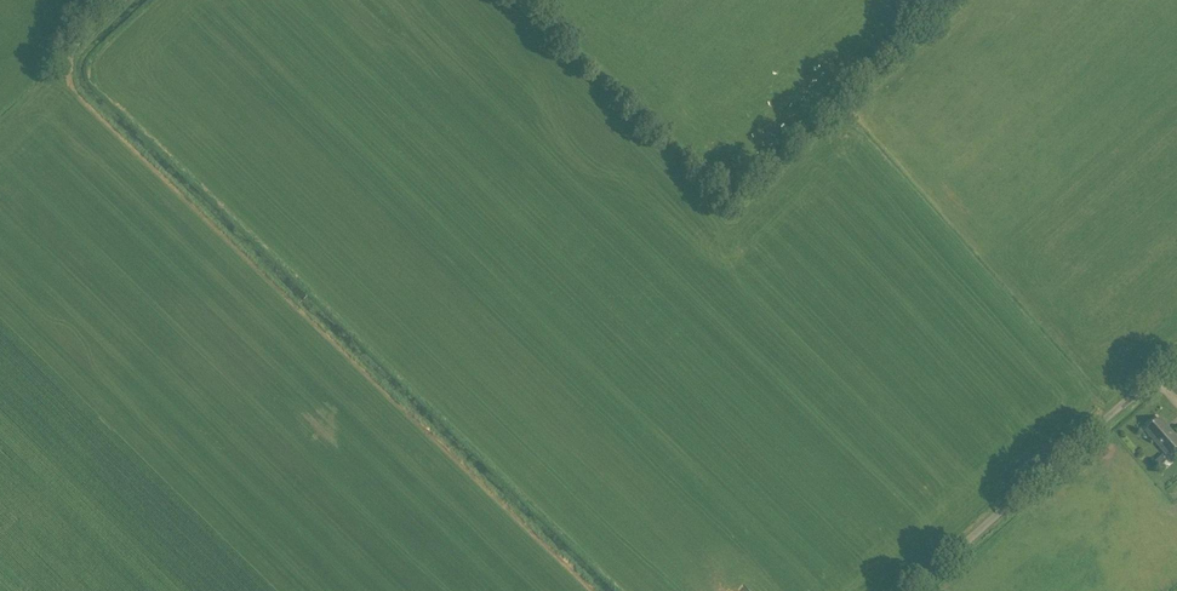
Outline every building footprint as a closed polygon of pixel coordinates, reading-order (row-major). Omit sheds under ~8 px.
[(1176,454),(1176,437),(1160,419),(1146,432),(1169,458),(1174,454),(1175,455),(1176,454)] [(1160,468),(1168,461),(1163,455),(1155,462),(1160,468)]
